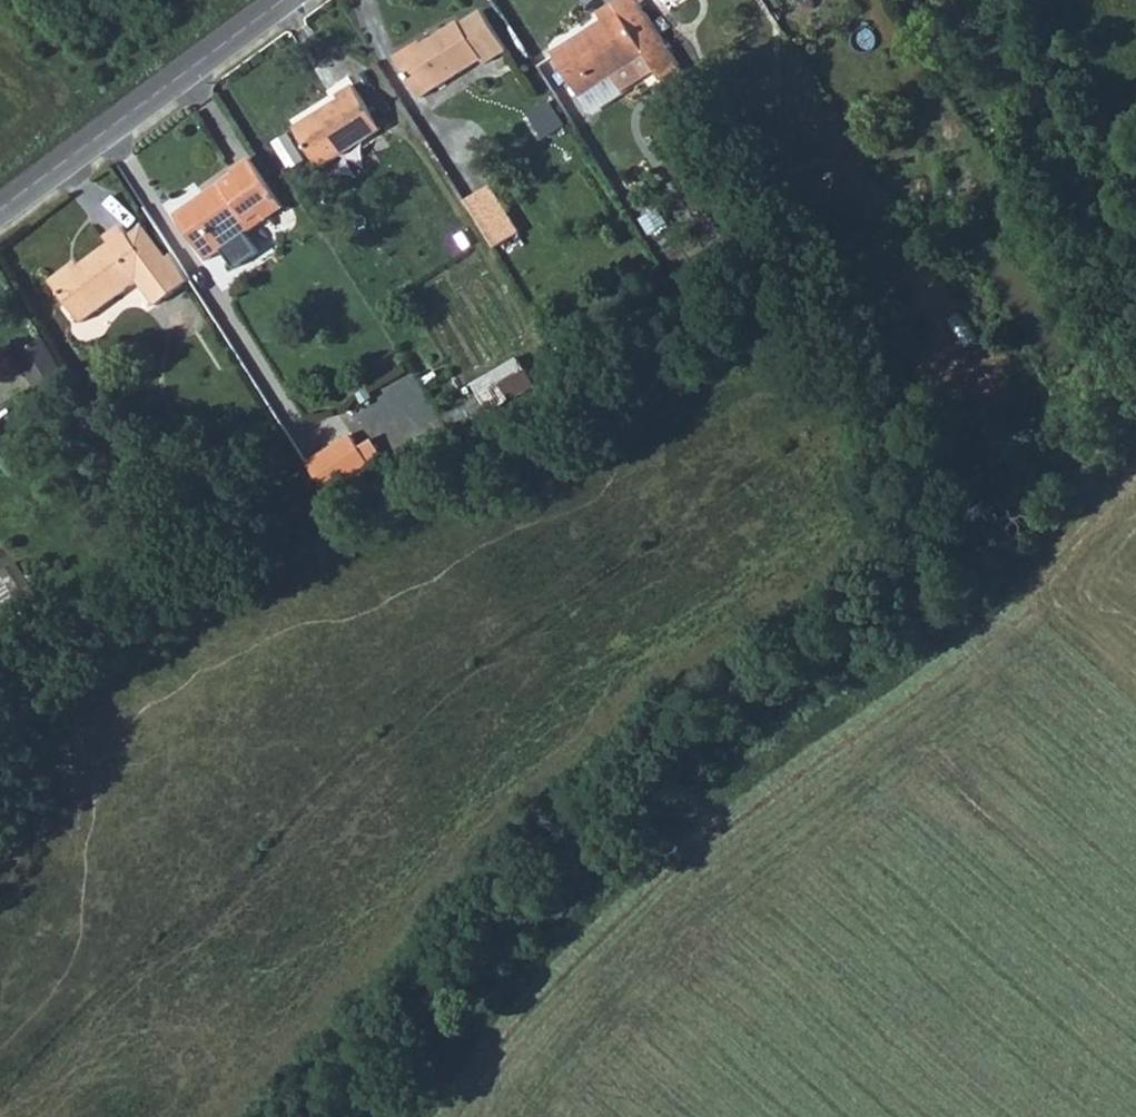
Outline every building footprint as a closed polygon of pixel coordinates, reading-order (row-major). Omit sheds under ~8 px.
[(596,14),(600,22),(553,53),(580,96),(612,75),(621,89),(654,68),(662,81),(681,69),(639,3),(637,0),(618,0),(596,14)] [(394,57),(419,97),(477,60),(482,65),(504,50),(479,10),(458,23),(457,21),(412,49),(410,46),(394,57)] [(295,127),(320,167),(380,128),(353,84),(337,94),(340,98),(295,127)] [(201,252),(261,212),(266,219),(284,206),(250,158),(233,170),(235,173),(176,215),(201,252)] [(463,200),(494,248),(518,233),(487,185),(463,200)] [(201,252),(207,260),(266,219),(261,212),(201,252)] [(128,233),(153,266),(168,255),(144,222),(128,233)] [(128,233),(120,223),(103,235),(109,243),(81,263),(78,259),(50,278),(82,320),(137,280),(155,304),(188,280),(171,253),(168,255),(153,266),(128,233)] [(43,332),(17,348),(37,381),(64,366),(43,332)] [(480,377),(489,392),(500,385),(510,402),(537,385),(526,369),(525,370),(516,356),(480,377)] [(306,466),(324,496),(375,472),(363,453),(357,442),(306,466)] [(363,453),(375,472),(386,467),(376,447),(363,453)] [(324,496),(329,505),(390,475),(386,467),(375,472),(324,496)] [(0,578),(0,598),(17,625),(45,610),(38,599),(21,608),(2,577),(0,578)]
